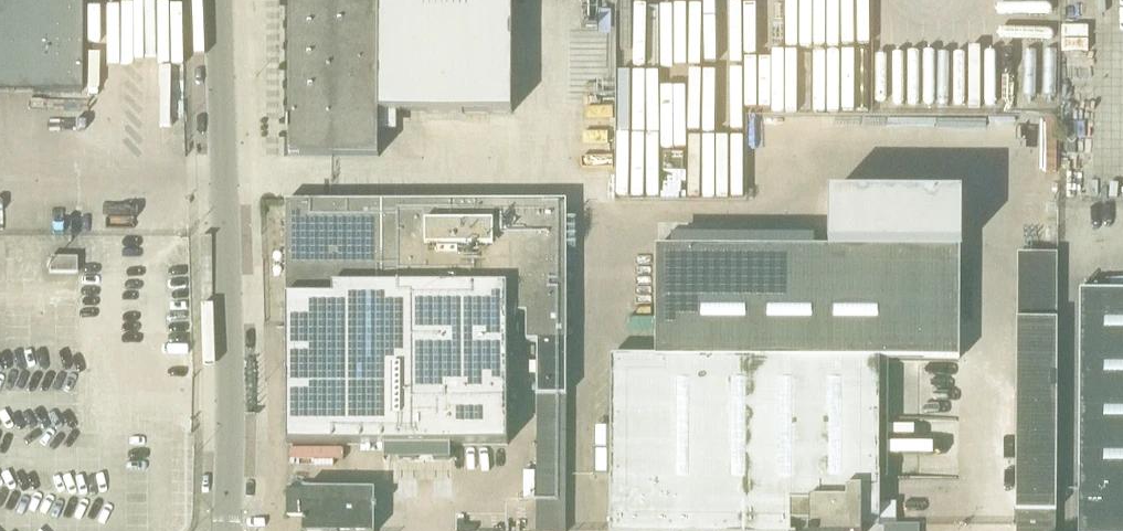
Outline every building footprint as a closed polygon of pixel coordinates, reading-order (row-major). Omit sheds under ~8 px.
[(82,92),(81,0),(0,0),(0,92),(34,92),(34,91),(82,92)] [(290,0),(289,157),(380,157),(380,112),(513,113),(513,0),(335,0),(290,0)] [(596,478),(612,478),(612,530),(862,530),(862,525),(876,525),(883,525),(883,518),(883,479),(889,479),(889,419),(883,419),(884,359),(963,360),(964,250),(967,250),(967,194),(834,193),(834,250),(658,249),(658,357),(612,357),(612,453),(596,453),(596,478)] [(287,446),(384,446),(452,446),(509,446),(509,315),(537,315),(536,344),(547,344),(546,530),(566,530),(569,203),(287,201),(287,203),(287,261),(287,297),(287,446)] [(1017,391),(1017,511),(1017,530),(1057,530),(1057,512),(1058,320),(1057,320),(1058,254),(1019,253),(1018,320),(1017,391)] [(77,258),(50,258),(50,273),(77,273),(77,258)] [(1081,292),(1080,530),(1122,530),(1122,292),(1081,292)] [(378,506),(376,506),(376,491),(288,490),(288,516),(304,516),(304,530),(375,530),(376,512),(378,512),(378,506)]
